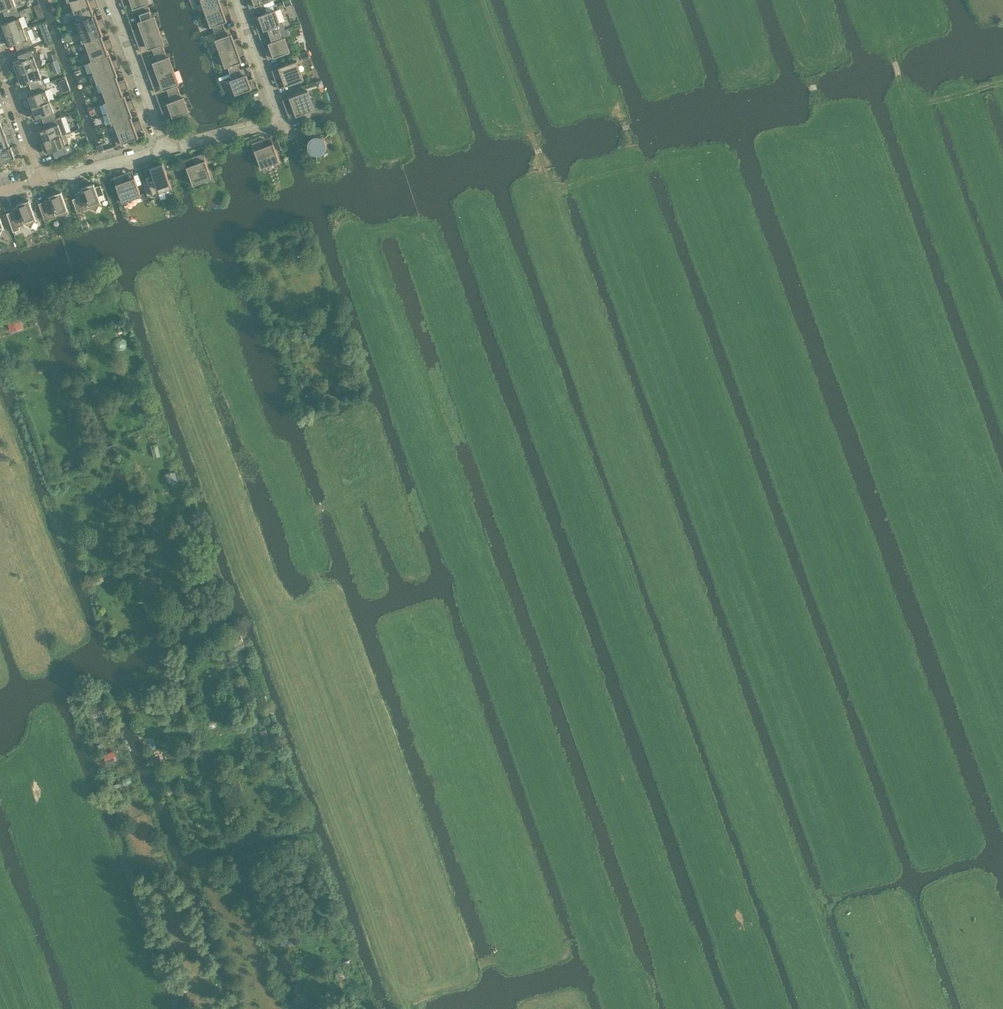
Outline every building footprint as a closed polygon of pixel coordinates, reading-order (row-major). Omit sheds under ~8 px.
[(3,10),(5,16),(18,11),(14,0),(0,0),(0,11),(3,10)] [(74,10),(91,4),(97,2),(97,0),(71,0),(70,0),(74,10)] [(124,5),(131,3),(133,8),(137,7),(139,13),(150,9),(148,3),(150,2),(149,0),(122,0),(124,5)] [(206,12),(228,4),(226,0),(201,0),(206,12)] [(74,20),(75,21),(94,14),(92,9),(99,6),(97,2),(91,4),(74,10),(77,20),(74,20)] [(211,26),(213,25),(215,32),(226,28),(223,22),(227,20),(225,15),(231,13),(228,4),(206,12),(211,26)] [(138,21),(140,26),(132,29),(136,38),(159,29),(154,15),(152,16),(150,9),(139,13),(142,20),(138,21)] [(253,17),(256,26),(262,24),(264,30),(267,28),(270,35),(280,31),(278,25),(280,24),(275,9),(273,10),(253,17)] [(0,24),(0,25),(4,35),(24,28),(18,11),(5,16),(7,22),(0,24)] [(75,21),(78,31),(105,22),(103,17),(96,20),(94,14),(75,21)] [(78,31),(82,42),(102,35),(100,29),(107,27),(105,22),(78,31)] [(24,28),(4,35),(8,46),(15,44),(17,50),(33,44),(27,27),(24,28)] [(226,28),(215,32),(217,38),(215,39),(220,53),(242,45),(239,37),(234,39),(232,33),(228,35),(226,28)] [(136,38),(139,46),(146,43),(148,49),(152,47),(154,54),(165,50),(162,44),(164,43),(159,29),(136,38)] [(270,48),(265,50),(268,59),(290,51),(284,37),(282,37),(280,31),(270,35),(272,41),(268,43),(270,48)] [(49,33),(43,35),(45,42),(52,40),(49,33)] [(85,41),(88,51),(112,42),(111,38),(104,40),(102,35),(82,42),(85,41)] [(89,61),(89,62),(91,61),(109,55),(107,50),(114,47),(112,42),(88,51),(92,60),(89,61)] [(225,67),(227,66),(230,73),(240,69),(238,62),(242,61),(240,56),(245,53),(242,45),(220,53),(225,67)] [(14,63),(18,74),(38,67),(42,66),(36,48),(19,54),(21,60),(14,63)] [(153,62),(155,67),(147,70),(150,78),(162,74),(174,70),(169,56),(167,56),(165,50),(154,54),(157,60),(153,62)] [(89,62),(93,72),(120,63),(118,58),(111,61),(109,55),(91,61),(89,62)] [(272,69),(275,79),(282,76),(285,86),(303,79),(297,60),(272,69)] [(93,72),(97,82),(99,81),(116,75),(114,70),(121,67),(120,63),(93,72)] [(29,82),(31,88),(44,84),(38,67),(18,74),(22,85),(29,82)] [(240,69),(230,73),(232,79),(230,80),(235,94),(237,93),(257,86),(254,77),(248,80),(246,74),(243,75),(240,69)] [(162,74),(150,78),(153,87),(161,84),(163,89),(166,88),(169,95),(179,91),(177,84),(179,84),(174,70),(162,74)] [(100,82),(103,92),(127,83),(125,78),(118,81),(116,75),(99,81),(97,82),(97,83),(100,82)] [(104,102),(104,103),(106,102),(124,96),(122,90),(129,88),(127,83),(103,92),(106,101),(104,102)] [(26,97),(30,108),(50,101),(44,84),(31,88),(33,94),(26,97)] [(289,97),(293,106),(286,108),(289,118),(314,109),(308,90),(289,97)] [(167,102),(169,108),(162,111),(165,120),(189,111),(184,96),(182,97),(179,91),(169,95),(171,101),(167,102)] [(104,103),(108,113),(134,103),(133,99),(126,101),(124,96),(106,102),(104,103)] [(41,116),(44,122),(56,118),(50,101),(30,108),(34,119),(41,116)] [(108,113),(112,123),(114,122),(131,116),(129,111),(136,108),(134,103),(108,113)] [(42,142),(66,133),(67,133),(61,116),(56,118),(44,122),(46,128),(38,131),(42,142)] [(114,123),(118,132),(142,124),(140,119),(133,122),(131,116),(114,122),(112,123),(112,124),(114,123)] [(113,134),(117,145),(139,137),(136,131),(143,128),(142,124),(118,132),(113,134)] [(72,150),(66,133),(42,142),(46,153),(54,150),(56,156),(72,150)] [(311,137),(307,145),(307,146),(307,147),(308,148),(308,149),(308,150),(309,151),(310,152),(311,153),(312,153),(313,153),(314,154),(316,154),(318,154),(319,153),(321,153),(322,152),(323,151),(324,149),(325,148),(325,147),(325,146),(325,145),(326,145),(325,144),(325,143),(325,142),(325,141),(324,140),(324,139),(323,138),(322,137),(321,136),(319,136),(318,135),(316,135),(315,135),(314,135),(312,136),(311,137)] [(0,138),(0,151),(10,147),(6,136),(0,138)] [(262,139),(252,142),(260,165),(261,168),(280,161),(279,159),(275,147),(273,142),(264,146),(262,139)] [(0,151),(0,163),(15,157),(11,146),(10,147),(0,151)] [(196,163),(187,166),(188,170),(192,182),(193,185),(212,178),(211,176),(203,153),(193,156),(196,163)] [(148,179),(142,181),(148,197),(172,188),(171,185),(163,162),(153,166),(156,173),(147,176),(148,179)] [(123,173),(113,177),(122,200),(123,202),(141,195),(140,193),(136,181),(135,177),(126,180),(123,173)] [(95,186),(94,183),(82,187),(82,190),(77,192),(79,196),(72,198),(77,212),(90,208),(96,211),(100,204),(101,204),(99,196),(104,194),(101,184),(95,186)] [(67,213),(69,212),(61,191),(49,196),(50,198),(45,200),(45,201),(39,203),(45,221),(57,216),(64,220),(67,213)] [(35,221),(37,220),(29,200),(17,204),(18,206),(12,208),(13,210),(7,213),(14,231),(20,229),(19,227),(25,225),(32,228),(35,221)] [(20,318),(8,323),(11,332),(23,328),(20,320),(20,318)] [(346,379),(334,383),(337,393),(340,392),(350,389),(347,381),(346,379)] [(177,469),(163,473),(166,482),(179,479),(177,469)] [(134,585),(146,582),(143,574),(132,578),(134,585)] [(235,644),(239,643),(243,641),(240,633),(238,629),(231,631),(233,636),(232,636),(235,644)] [(217,658),(214,651),(206,653),(208,661),(217,658)] [(114,750),(104,754),(107,763),(114,760),(117,759),(114,750)] [(159,753),(151,755),(152,759),(155,766),(163,764),(160,754),(159,753)] [(245,797),(240,779),(232,781),(238,799),(245,797)]
